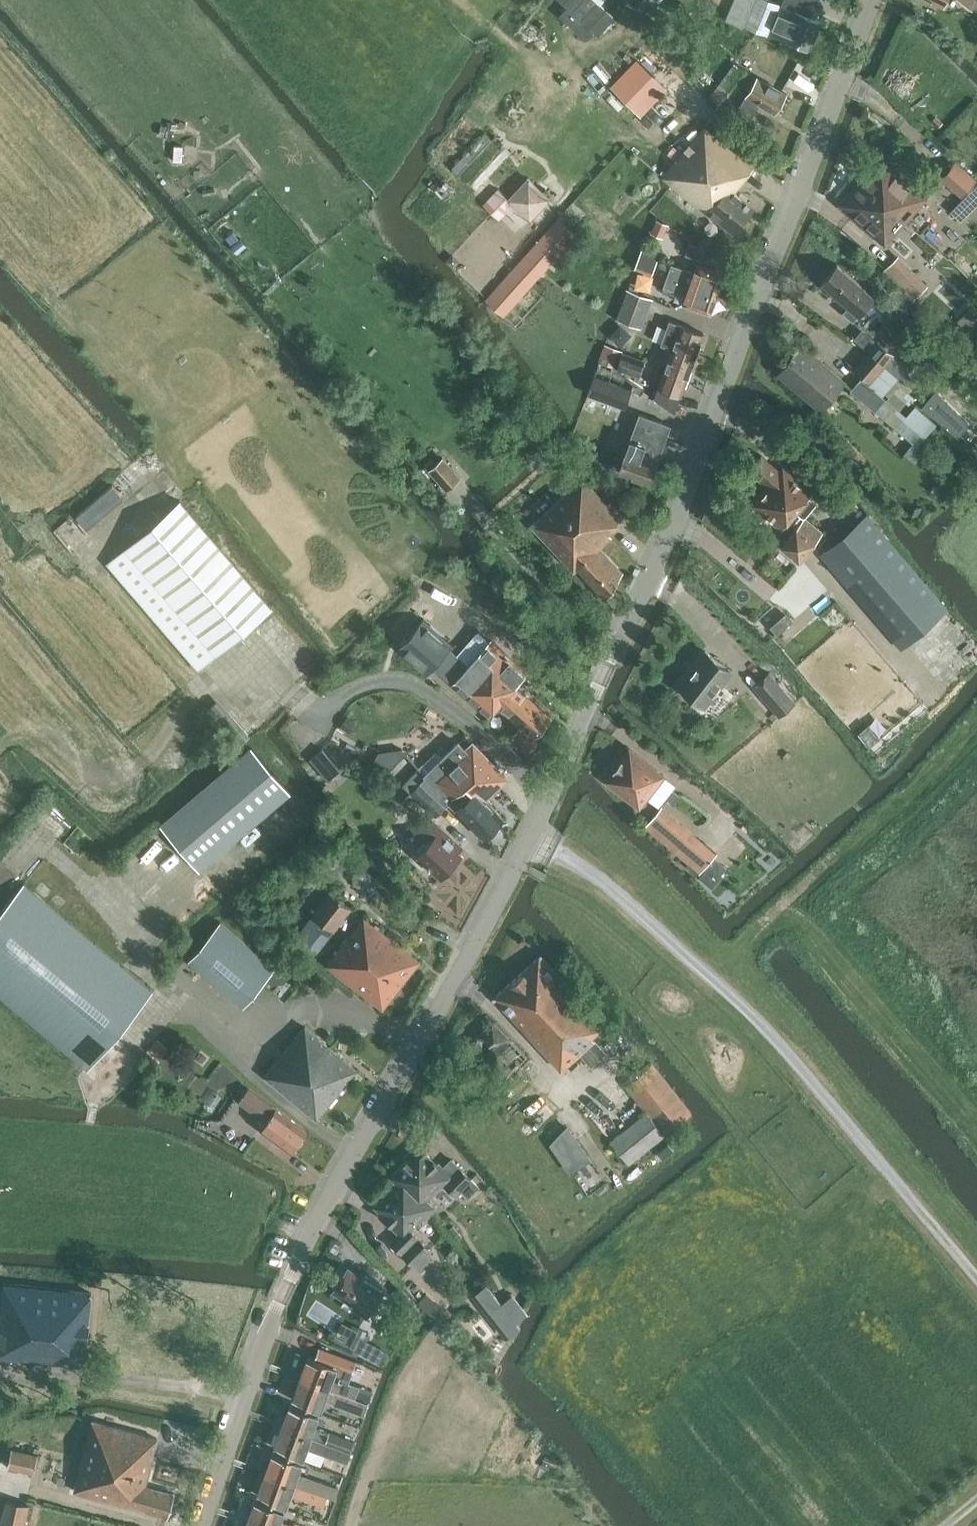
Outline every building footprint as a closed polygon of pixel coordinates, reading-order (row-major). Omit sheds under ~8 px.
[(567,5),(559,14),(577,30),(585,22),(598,34),(614,16),(596,0),(561,0),(567,5)] [(754,29),(768,34),(770,30),(809,47),(821,20),(808,15),(813,4),(815,5),(817,0),(783,0),(782,3),(773,0),(734,0),(727,19),(754,29)] [(972,9),(976,3),(976,0),(960,0),(972,9)] [(610,87),(637,113),(665,85),(653,73),(662,63),(647,48),(610,87)] [(711,94),(721,102),(745,70),(735,62),(711,94)] [(725,104),(737,110),(750,118),(760,103),(775,112),(787,93),(757,75),(745,95),(736,90),(725,104)] [(663,176),(705,211),(707,209),(733,230),(754,206),(734,189),(753,167),(704,126),(697,135),(688,128),(673,146),(682,153),(663,176)] [(488,200),(522,164),(486,130),(452,166),(488,200)] [(881,156),(865,174),(870,178),(865,184),(906,221),(927,197),(881,156)] [(975,179),(956,162),(942,178),(961,194),(975,179)] [(870,178),(865,174),(839,204),(856,218),(885,244),(906,221),(865,184),(870,178)] [(509,199),(529,218),(549,197),(529,178),(509,199)] [(951,209),(961,219),(976,202),(976,183),(951,209)] [(485,299),(504,316),(578,234),(560,217),(485,299)] [(647,231),(656,236),(662,223),(653,219),(647,231)] [(687,254),(709,262),(713,254),(691,242),(687,254)] [(637,262),(646,269),(656,257),(642,245),(637,262)] [(886,268),(902,285),(911,277),(894,260),(886,268)] [(671,263),(669,270),(676,272),(674,276),(718,292),(725,272),(697,262),(694,271),(671,263)] [(848,305),(843,311),(853,319),(873,296),(864,287),(837,263),(821,281),(848,305)] [(676,272),(669,270),(664,286),(671,288),(669,294),(674,295),(676,290),(686,294),(683,303),(710,313),(718,292),(674,276),(676,272)] [(617,318),(642,328),(653,298),(628,288),(617,318)] [(889,310),(901,318),(908,308),(895,300),(889,310)] [(654,397),(674,411),(675,411),(684,385),(687,386),(693,370),(690,369),(703,332),(670,320),(661,343),(672,347),(654,397)] [(854,368),(869,381),(892,355),(876,340),(854,368)] [(779,371),(804,391),(802,393),(821,408),(844,380),(800,343),(801,342),(800,341),(788,356),(790,358),(779,371)] [(617,367),(639,375),(644,360),(622,352),(617,367)] [(586,404),(621,417),(635,384),(615,367),(601,362),(586,404)] [(884,398),(859,377),(849,389),(874,410),(884,398)] [(942,421),(952,409),(935,395),(925,406),(942,421)] [(880,409),(885,414),(920,444),(937,424),(915,405),(906,416),(887,400),(880,409)] [(619,469),(650,480),(670,423),(639,412),(619,469)] [(830,437),(838,445),(837,446),(850,459),(858,451),(838,429),(830,437)] [(749,469),(767,485),(797,509),(812,491),(783,466),(780,469),(761,454),(749,469)] [(460,477),(442,457),(428,469),(447,489),(460,477)] [(625,574),(598,546),(611,534),(608,531),(621,519),(581,478),(532,525),(574,569),(576,566),(603,595),(625,574)] [(788,520),(795,526),(796,526),(781,543),(800,559),(823,531),(797,509),(767,485),(751,503),(781,528),(788,520)] [(110,487),(73,518),(82,529),(119,497),(110,487)] [(176,501),(167,490),(130,522),(139,532),(176,501)] [(107,562),(198,669),(272,605),(180,499),(107,562)] [(821,554),(839,575),(854,592),(898,644),(944,605),(867,514),(821,554)] [(551,716),(516,685),(528,671),(491,638),(470,662),(451,646),(453,644),(423,617),(397,647),(427,674),(433,666),(489,715),(497,706),(520,725),(513,733),(530,749),(538,741),(533,737),(551,716)] [(705,650),(678,685),(705,706),(732,671),(705,650)] [(753,685),(780,715),(795,702),(768,671),(753,685)] [(456,807),(483,781),(492,791),(500,784),(497,781),(505,774),(492,760),(484,767),(459,741),(426,773),(420,767),(407,753),(389,771),(403,784),(436,814),(449,801),(456,807)] [(605,779),(639,806),(664,775),(629,747),(605,779)] [(254,748),(161,825),(200,871),(292,794),(254,748)] [(310,758),(329,779),(341,769),(323,748),(310,758)] [(483,781),(456,807),(482,836),(487,832),(491,833),(500,825),(499,821),(503,817),(485,797),(492,791),(483,781)] [(646,825),(676,851),(690,834),(660,808),(646,825)] [(417,853),(420,856),(418,857),(425,864),(427,862),(442,876),(463,853),(459,850),(463,846),(432,817),(422,828),(432,837),(417,853)] [(714,854),(690,834),(676,851),(700,871),(714,854)] [(353,877),(355,883),(359,886),(365,887),(370,884),(372,878),(370,873),(366,869),(360,869),(355,872),(353,877)] [(88,1069),(153,991),(24,883),(0,912),(0,996),(88,1069)] [(372,888),(372,893),(377,897),(382,896),(386,892),(385,886),(381,883),(375,884),(372,888)] [(312,914),(333,931),(351,908),(329,891),(312,914)] [(313,915),(299,933),(318,948),(332,930),(313,915)] [(327,964),(383,1007),(419,960),(364,918),(327,964)] [(189,958),(243,1005),(261,984),(275,969),(220,922),(189,958)] [(495,996),(505,1007),(503,1009),(507,1013),(508,1011),(561,1069),(580,1052),(591,1064),(605,1051),(591,1035),(603,1023),(540,954),(495,996)] [(470,1043),(504,1077),(527,1055),(492,1020),(470,1043)] [(265,1075),(316,1118),(356,1069),(305,1026),(265,1075)] [(157,1037),(147,1050),(157,1057),(167,1045),(157,1037)] [(612,1139),(630,1162),(692,1113),(653,1062),(626,1083),(648,1110),(612,1139)] [(238,1100),(266,1121),(276,1107),(248,1087),(238,1100)] [(276,1107),(266,1121),(260,1128),(290,1151),(306,1129),(276,1107)] [(583,1141),(568,1126),(552,1143),(567,1157),(583,1141)] [(390,1175),(397,1182),(410,1195),(417,1189),(426,1198),(443,1182),(455,1194),(461,1188),(466,1194),(477,1184),(451,1158),(442,1168),(417,1143),(404,1156),(407,1159),(390,1175)] [(410,1195),(397,1182),(374,1205),(401,1231),(391,1241),(420,1270),(430,1260),(424,1254),(429,1249),(410,1229),(423,1216),(425,1219),(436,1208),(426,1198),(417,1189),(410,1195)] [(332,1289),(355,1304),(353,1307),(367,1316),(386,1286),(369,1274),(367,1278),(347,1265),(332,1289)] [(0,1325),(0,1355),(84,1364),(91,1292),(4,1283),(0,1325)] [(389,1292),(410,1318),(419,1310),(399,1284),(389,1292)] [(480,1307),(502,1336),(516,1325),(494,1296),(480,1307)] [(335,1336),(352,1345),(359,1348),(368,1330),(352,1322),(347,1331),(344,1329),(343,1331),(339,1329),(335,1336)] [(348,1383),(352,1372),(356,1361),(319,1347),(314,1358),(308,1355),(300,1377),(354,1397),(358,1387),(348,1383)] [(354,1397),(300,1377),(292,1399),(320,1409),(325,1395),(340,1400),(339,1402),(341,1405),(363,1414),(367,1403),(353,1398),(354,1397)] [(290,1404),(282,1426),(350,1450),(354,1441),(329,1432),(328,1434),(313,1428),(318,1414),(290,1404)] [(76,1489),(167,1515),(173,1492),(145,1484),(158,1439),(95,1421),(76,1489)] [(350,1450),(282,1426),(274,1447),(302,1457),(306,1447),(347,1462),(351,1450),(350,1450)] [(7,1465),(35,1471),(39,1454),(11,1448),(7,1465)] [(273,1451),(265,1473),(334,1498),(337,1489),(296,1474),(301,1462),(273,1451)] [(334,1498),(265,1473),(257,1494),(285,1504),(290,1491),(327,1504),(328,1500),(333,1502),(334,1498)] [(248,1520),(263,1525),(297,1525),(279,1520),(283,1509),(256,1499),(248,1520)] [(27,1509),(9,1505),(4,1525),(23,1525),(27,1509)]
